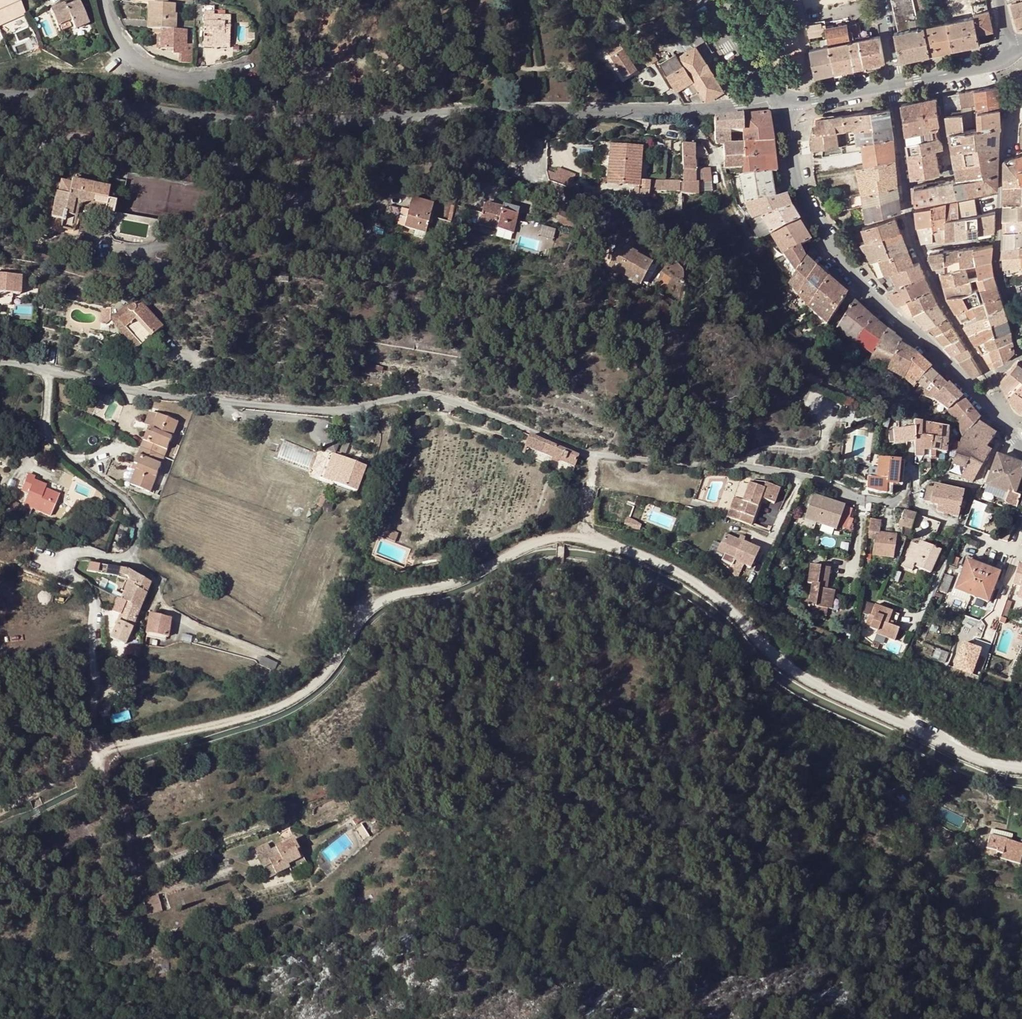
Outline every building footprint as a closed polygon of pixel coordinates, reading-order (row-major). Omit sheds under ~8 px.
[(11,21),(25,15),(19,0),(0,0),(0,21),(10,17),(11,21)] [(911,27),(912,30),(899,33),(895,33),(901,62),(931,56),(931,55),(925,27),(921,28),(919,20),(918,20),(913,0),(892,0),(898,29),(911,27)] [(931,0),(919,0),(923,19),(935,16),(931,0)] [(1021,30),(1021,1),(1011,4),(1018,31),(1021,30)] [(71,9),(66,11),(65,8),(63,5),(50,10),(60,32),(70,28),(68,23),(71,21),(75,30),(89,24),(79,2),(70,6),(71,9)] [(169,5),(149,5),(149,14),(152,14),(152,20),(148,19),(148,30),(162,30),(176,31),(177,16),(175,16),(176,6),(169,5)] [(961,8),(969,47),(980,44),(978,34),(974,15),(972,6),(961,8)] [(948,23),(954,50),(969,47),(961,8),(945,12),(946,17),(948,23)] [(974,15),(978,34),(993,31),(989,12),(974,15)] [(11,21),(10,17),(0,21),(0,26),(11,21)] [(218,40),(218,44),(230,44),(230,17),(218,17),(211,17),(211,21),(205,21),(204,46),(213,46),(213,40),(218,40)] [(954,50),(948,23),(945,23),(929,26),(925,27),(931,55),(954,50)] [(808,27),(810,38),(828,34),(827,30),(826,24),(808,27)] [(846,26),(848,37),(859,35),(857,24),(846,26)] [(828,39),(835,72),(855,69),(848,37),(846,26),(827,30),(828,34),(828,39)] [(176,31),(162,30),(162,37),(161,50),(174,50),(173,55),(193,56),(194,45),(186,45),(186,31),(176,31)] [(880,37),(871,38),(870,32),(859,35),(865,67),(885,63),(880,37)] [(848,37),(855,69),(865,67),(859,35),(848,37)] [(610,52),(623,46),(619,38),(606,44),(610,52)] [(809,43),(816,76),(835,72),(828,39),(811,42),(809,43)] [(230,48),(230,44),(218,44),(218,40),(213,40),(213,46),(204,46),(204,48),(230,48)] [(639,56),(630,43),(609,57),(623,78),(644,64),(639,56)] [(663,49),(659,43),(651,48),(656,54),(659,60),(667,55),(663,49)] [(659,65),(676,92),(687,86),(692,82),(698,93),(693,96),(690,98),(693,104),(704,103),(722,92),(694,48),(681,57),(678,53),(659,65)] [(650,49),(649,49),(639,56),(644,64),(645,63),(647,67),(653,63),(657,61),(650,49)] [(698,93),(692,82),(687,86),(693,96),(698,93)] [(999,87),(975,91),(977,112),(1000,109),(999,87)] [(964,128),(978,126),(978,129),(978,130),(996,127),(997,126),(998,125),(999,125),(1000,125),(1000,109),(977,112),(975,91),(960,93),(962,111),(963,114),(964,128)] [(690,104),(682,92),(678,95),(683,104),(690,104)] [(963,114),(962,111),(960,93),(944,97),(947,115),(950,134),(964,132),(964,131),(964,128),(963,114)] [(937,98),(920,101),(924,131),(936,129),(938,128),(941,124),(937,98)] [(907,144),(925,141),(938,138),(936,129),(924,131),(920,101),(902,104),(906,134),(907,144)] [(890,108),(871,111),(874,127),(892,124),(890,108)] [(871,111),(843,115),(845,130),(874,127),(871,111)] [(743,133),(743,145),(773,143),(769,115),(765,115),(754,116),(743,118),(743,133)] [(843,115),(816,119),(816,120),(817,125),(814,126),(815,134),(837,131),(845,130),(843,115)] [(743,118),(729,119),(730,133),(743,133),(743,118)] [(715,133),(730,133),(729,119),(714,120),(715,133)] [(894,138),(892,124),(874,127),(845,130),(837,131),(839,145),(844,145),(863,142),(894,138)] [(976,139),(977,148),(999,144),(999,130),(1000,130),(1001,129),(1001,128),(1001,127),(1000,126),(1000,125),(999,125),(998,125),(997,126),(996,127),(978,130),(978,129),(976,129),(976,139)] [(950,134),(951,143),(976,139),(976,129),(964,131),(964,132),(950,134)] [(814,134),(814,140),(813,140),(813,149),(823,148),(839,145),(837,131),(815,134),(814,134)] [(744,158),(743,145),(730,146),(730,133),(715,133),(716,146),(724,147),(724,169),(743,169),(744,158)] [(863,142),(864,150),(865,165),(896,159),(894,138),(863,142)] [(907,144),(909,155),(936,150),(944,149),(943,144),(941,142),(938,138),(925,141),(907,144)] [(951,143),(952,152),(977,148),(976,139),(951,143)] [(863,142),(844,145),(845,153),(864,150),(863,142)] [(744,158),(743,169),(743,177),(771,174),(775,174),(776,174),(773,143),(743,145),(744,158)] [(954,159),(955,166),(999,157),(999,144),(977,148),(952,152),(954,159)] [(682,145),(683,159),(695,159),(694,145),(682,145)] [(839,145),(823,148),(823,156),(845,153),(844,145),(839,145)] [(639,190),(650,190),(662,191),(680,192),(680,183),(640,180),(642,149),(611,147),(610,156),(608,182),(639,185),(639,190)] [(936,150),(939,167),(946,167),(944,149),(936,150)] [(912,179),(940,173),(939,167),(936,150),(909,155),(912,179)] [(955,166),(958,179),(998,174),(999,157),(955,166)] [(1004,160),(1005,178),(1020,176),(1019,169),(1016,157),(1004,160)] [(695,170),(695,159),(683,159),(684,171),(695,171),(695,170)] [(865,165),(857,167),(860,180),(897,172),(896,159),(865,165)] [(699,195),(699,193),(703,192),(702,183),(704,183),(711,182),(709,168),(695,170),(695,171),(684,171),(683,194),(699,195)] [(558,169),(556,175),(554,183),(571,189),(575,176),(558,169)] [(554,183),(556,175),(547,171),(549,181),(554,183)] [(898,184),(897,172),(860,180),(863,192),(898,184)] [(743,177),(739,177),(745,206),(775,200),(772,186),(771,174),(743,177)] [(958,179),(954,179),(955,181),(958,196),(967,194),(997,188),(998,174),(958,179)] [(1004,187),(1021,185),(1020,176),(1005,178),(1004,186),(1005,187),(1004,187)] [(942,199),(958,196),(955,181),(954,179),(939,182),(939,181),(938,181),(942,199)] [(916,204),(942,199),(938,181),(914,186),(916,204)] [(75,182),(70,182),(70,185),(60,183),(58,194),(56,194),(51,218),(64,220),(65,215),(71,216),(74,200),(105,206),(104,211),(104,213),(113,214),(115,203),(106,201),(108,189),(87,185),(75,182)] [(899,196),(898,184),(863,192),(865,205),(899,196)] [(1021,185),(1004,187),(1004,204),(1021,203),(1021,185)] [(863,192),(850,195),(851,198),(852,207),(864,204),(865,205),(863,192)] [(901,211),(899,196),(865,205),(867,220),(901,211)] [(405,228),(417,230),(426,233),(433,205),(412,199),(409,212),(388,206),(384,220),(406,226),(405,228)] [(953,202),(947,204),(947,219),(957,217),(967,216),(977,215),(974,199),(953,202)] [(78,206),(104,211),(105,206),(74,200),(71,216),(76,217),(78,206)] [(1004,204),(1004,220),(1021,218),(1021,203),(1004,204)] [(518,215),(516,215),(503,212),(504,209),(485,204),(479,226),(513,233),(518,215)] [(864,204),(852,207),(855,221),(856,225),(867,221),(867,220),(865,205),(864,204)] [(946,219),(947,219),(947,204),(932,207),(933,220),(946,219)] [(517,209),(504,206),(504,209),(503,212),(516,215),(517,209)] [(917,215),(918,226),(933,223),(933,220),(932,207),(916,209),(917,215)] [(799,222),(791,209),(761,219),(771,236),(799,222)] [(987,213),(977,215),(967,216),(969,235),(979,234),(991,233),(995,232),(995,215),(995,212),(987,213)] [(969,235),(967,216),(957,217),(957,237),(958,239),(967,238),(967,236),(969,235)] [(884,236),(901,231),(895,217),(863,228),(867,241),(884,236)] [(947,219),(946,219),(946,238),(952,238),(957,237),(957,217),(947,219)] [(1004,220),(1003,232),(1021,231),(1021,218),(1004,220)] [(749,222),(749,223),(759,241),(771,236),(761,219),(750,222),(749,222)] [(935,240),(942,239),(942,242),(952,240),(952,238),(946,238),(946,219),(933,220),(933,223),(934,240),(935,240)] [(783,256),(805,245),(810,241),(799,222),(771,236),(772,237),(779,250),(783,256)] [(918,226),(923,242),(934,240),(933,223),(918,226)] [(901,231),(884,236),(891,255),(908,250),(901,231)] [(1003,247),(1021,245),(1021,231),(1003,232),(1003,247)] [(867,241),(861,243),(862,244),(872,261),(891,255),(884,236),(867,241)] [(772,237),(766,241),(774,253),(779,250),(772,237)] [(805,245),(810,252),(812,249),(813,247),(810,241),(805,245)] [(862,244),(859,246),(869,262),(872,261),(862,244)] [(805,258),(810,252),(805,245),(783,256),(795,273),(805,258)] [(1020,255),(1021,255),(1021,245),(1003,247),(1001,257),(1003,257),(1019,256),(1020,256),(1020,255)] [(981,288),(997,284),(993,274),(991,259),(992,246),(985,246),(979,247),(974,248),(977,263),(978,269),(979,277),(977,277),(980,288),(981,288)] [(941,271),(945,271),(945,251),(944,248),(940,249),(940,252),(931,253),(930,253),(930,254),(929,254),(929,255),(930,256),(936,273),(941,272),(941,271)] [(974,248),(959,249),(961,265),(966,264),(977,263),(974,248)] [(816,268),(811,264),(817,255),(812,249),(810,252),(805,258),(795,273),(791,279),(788,284),(792,289),(797,295),(798,295),(802,288),(816,268)] [(961,268),(961,265),(959,249),(945,251),(945,271),(961,268)] [(624,262),(628,255),(619,250),(615,258),(624,262)] [(869,262),(867,262),(877,278),(881,276),(891,273),(914,265),(908,250),(891,255),(872,261),(869,262)] [(651,264),(635,256),(634,258),(628,255),(624,262),(615,258),(610,266),(641,283),(651,264)] [(1019,256),(1003,257),(1005,272),(1020,271),(1019,256)] [(914,265),(891,273),(897,287),(925,276),(919,263),(914,265)] [(944,284),(969,279),(967,271),(978,269),(977,263),(966,264),(961,265),(961,268),(945,271),(941,271),(941,272),(944,284)] [(822,268),(819,266),(816,269),(827,280),(829,277),(826,272),(822,268)] [(816,269),(816,268),(802,288),(798,295),(798,296),(807,307),(816,295),(827,280),(816,269)] [(0,275),(0,293),(19,295),(21,277),(0,275)] [(925,276),(897,287),(888,291),(899,305),(909,299),(930,288),(925,276)] [(948,296),(965,293),(973,290),(971,279),(969,279),(944,284),(947,296),(948,296)] [(838,289),(834,285),(827,280),(816,295),(835,312),(846,296),(845,295),(838,289)] [(67,285),(48,281),(47,289),(65,293),(67,285)] [(989,313),(989,311),(1004,306),(997,284),(981,288),(985,299),(982,301),(974,304),(977,313),(962,321),(964,324),(979,316),(989,313)] [(930,288),(909,299),(915,314),(937,302),(930,288)] [(797,295),(792,289),(788,292),(793,299),(797,295)] [(948,296),(957,311),(974,304),(982,301),(978,289),(973,290),(965,293),(948,296)] [(816,295),(807,307),(826,325),(835,312),(816,295)] [(140,302),(135,306),(133,305),(130,304),(127,308),(127,311),(129,312),(118,321),(125,330),(126,329),(142,346),(163,326),(140,302)] [(945,316),(937,302),(915,314),(926,325),(927,327),(945,316)] [(836,329),(855,342),(871,319),(853,303),(836,329)] [(962,321),(977,313),(974,304),(957,311),(959,314),(962,321)] [(981,328),(993,323),(1008,318),(1009,318),(1004,306),(989,311),(989,313),(979,316),(964,324),(971,333),(981,328)] [(111,308),(101,307),(100,323),(105,325),(111,320),(111,308)] [(129,312),(127,311),(127,308),(126,307),(113,318),(113,324),(137,350),(142,346),(126,329),(125,330),(118,321),(129,312)] [(927,327),(925,328),(929,331),(931,329),(936,334),(952,326),(945,316),(927,327)] [(977,342),(988,336),(996,334),(996,335),(1011,330),(1010,323),(1008,318),(993,323),(981,328),(971,333),(977,342)] [(886,332),(871,319),(855,342),(873,354),(886,332)] [(936,334),(939,338),(954,330),(952,326),(936,334)] [(960,338),(954,330),(939,338),(945,346),(960,338)] [(1011,330),(996,335),(996,334),(988,336),(977,342),(983,352),(991,348),(991,347),(1012,340),(1012,336),(1011,332),(1011,330)] [(868,363),(868,364),(887,370),(898,347),(899,346),(901,343),(893,337),(894,336),(886,332),(873,354),(870,359),(869,362),(868,363)] [(945,346),(946,346),(951,352),(953,354),(966,348),(960,338),(945,346)] [(1014,352),(1012,340),(991,347),(991,348),(983,352),(993,368),(1005,361),(1014,352)] [(899,346),(898,347),(887,370),(903,379),(915,356),(899,346)] [(953,354),(959,362),(971,356),(966,348),(953,354)] [(930,369),(915,356),(903,379),(913,388),(916,384),(920,380),(923,376),(927,372),(929,371),(930,369)] [(982,373),(971,356),(959,362),(974,378),(982,373)] [(1001,381),(1008,396),(1021,382),(1021,366),(1017,362),(1001,381)] [(365,368),(382,373),(384,368),(366,363),(365,368)] [(920,380),(916,384),(925,391),(937,378),(929,371),(927,372),(923,376),(920,380)] [(921,395),(933,400),(946,387),(937,378),(925,391),(921,395)] [(1008,396),(1010,398),(1021,387),(1021,382),(1008,396)] [(947,385),(946,387),(933,400),(946,411),(961,399),(959,396),(947,385)] [(1010,398),(1015,405),(1021,397),(1021,387),(1010,398)] [(960,432),(962,438),(976,424),(977,423),(979,420),(974,414),(968,406),(961,399),(946,411),(956,423),(960,432)] [(149,427),(147,431),(151,433),(157,415),(149,413),(145,425),(149,427)] [(151,433),(147,431),(141,447),(165,457),(178,423),(157,415),(151,433)] [(915,436),(921,437),(922,424),(914,423),(914,429),(915,436)] [(976,424),(962,438),(953,460),(948,474),(971,482),(972,482),(973,482),(974,481),(991,452),(990,451),(986,449),(989,445),(995,435),(986,429),(977,423),(976,424)] [(935,426),(922,424),(921,437),(924,438),(923,442),(923,451),(931,452),(931,443),(932,439),(935,426)] [(931,443),(931,452),(936,452),(939,453),(946,454),(948,429),(935,426),(932,439),(931,443)] [(914,429),(893,431),(893,433),(894,444),(907,443),(914,442),(915,442),(915,436),(914,429)] [(335,437),(329,435),(323,449),(330,451),(336,454),(342,440),(335,437)] [(915,457),(923,457),(923,451),(923,442),(924,438),(921,437),(915,436),(915,442),(914,442),(915,457)] [(542,455),(546,444),(531,437),(526,448),(542,455)] [(314,452),(284,441),(277,459),(308,470),(314,452)] [(542,455),(574,468),(579,457),(546,444),(542,455)] [(138,455),(134,464),(138,465),(136,471),(130,484),(134,486),(151,493),(165,457),(141,447),(138,455)] [(939,453),(938,461),(946,462),(946,454),(939,453)] [(332,456),(323,480),(333,483),(357,493),(367,469),(332,456)] [(986,485),(991,487),(1005,493),(1001,505),(1001,506),(1015,511),(1016,507),(1019,497),(1014,495),(1015,493),(1016,491),(1021,472),(1021,466),(996,457),(986,485)] [(898,484),(900,461),(879,459),(877,478),(867,478),(867,489),(876,492),(891,494),(892,494),(893,484),(898,484)] [(45,487),(33,483),(34,479),(35,477),(28,474),(21,490),(29,494),(24,504),(33,508),(51,515),(60,494),(45,487)] [(34,479),(33,483),(45,487),(47,484),(34,479)] [(750,482),(741,480),(734,498),(742,501),(735,520),(751,526),(761,499),(775,504),(780,489),(766,483),(750,481),(750,482)] [(954,485),(940,482),(939,487),(934,486),(933,488),(927,486),(924,501),(930,502),(930,504),(937,506),(936,510),(937,511),(937,512),(938,512),(939,512),(958,517),(963,495),(965,495),(968,496),(971,490),(954,485)] [(1005,493),(991,487),(988,499),(990,500),(989,501),(1001,505),(1005,493)] [(742,501),(734,498),(728,517),(735,520),(742,501)] [(325,501),(321,499),(318,507),(317,510),(320,512),(321,512),(325,501)] [(10,506),(17,509),(19,503),(13,501),(10,506)] [(21,511),(30,514),(33,508),(24,504),(21,511)] [(318,507),(316,506),(314,511),(310,509),(306,517),(307,518),(312,515),(318,518),(320,512),(317,510),(318,507)] [(936,532),(937,532),(940,523),(916,514),(910,513),(904,511),(899,525),(903,526),(911,529),(913,524),(936,532)] [(834,533),(838,523),(810,514),(807,524),(834,533)] [(880,521),(869,520),(868,532),(875,533),(872,554),(894,557),(896,536),(879,533),(880,521)] [(901,536),(906,538),(908,538),(911,529),(903,526),(901,536)] [(1002,527),(998,539),(1008,542),(1012,530),(1002,527)] [(399,533),(389,529),(385,538),(395,542),(399,533)] [(743,542),(725,533),(717,551),(734,560),(751,569),(760,550),(743,542)] [(914,566),(930,573),(940,550),(924,543),(920,542),(919,541),(918,546),(912,543),(901,566),(912,570),(914,566)] [(968,556),(966,562),(982,568),(984,563),(968,556)] [(982,568),(966,562),(955,590),(971,596),(982,568)] [(984,563),(982,568),(998,574),(1000,569),(984,563)] [(140,607),(149,583),(127,571),(89,564),(87,572),(129,579),(121,599),(140,607)] [(826,616),(828,608),(830,590),(826,590),(824,589),(825,586),(827,586),(830,568),(810,565),(807,583),(812,584),(808,605),(810,605),(809,613),(826,616)] [(1021,599),(1021,567),(1018,566),(1012,585),(1020,587),(1017,597),(1021,599)] [(982,568),(971,596),(987,602),(998,574),(982,568)] [(987,602),(988,602),(998,574),(987,602)] [(110,639),(124,645),(140,607),(121,599),(118,599),(113,613),(119,616),(110,639)] [(1007,601),(1001,617),(1006,618),(1011,603),(1007,601)] [(865,626),(877,631),(876,634),(895,640),(899,629),(892,626),(888,624),(889,621),(892,612),(874,606),(871,616),(869,615),(865,626)] [(892,612),(889,621),(893,623),(895,624),(899,615),(892,612)] [(994,614),(991,622),(998,625),(1001,617),(994,614)] [(149,616),(146,633),(167,637),(170,621),(149,616)] [(278,665),(263,659),(260,666),(275,673),(278,665)] [(371,815),(367,809),(359,814),(361,816),(352,820),(356,826),(371,815)] [(371,838),(361,824),(353,829),(363,843),(371,838)] [(1013,837),(991,831),(990,833),(1012,840),(1013,837)] [(1012,840),(990,833),(989,838),(1011,843),(1012,840)] [(1019,845),(1011,843),(989,838),(986,851),(984,855),(1014,863),(1019,845)] [(270,879),(290,869),(289,867),(304,859),(295,841),(282,847),(271,852),(259,858),(270,879)] [(256,853),(259,858),(271,852),(268,846),(256,853)] [(291,873),(307,866),(304,859),(289,867),(290,869),(291,873)] [(158,897),(144,900),(148,914),(161,910),(158,897)]
